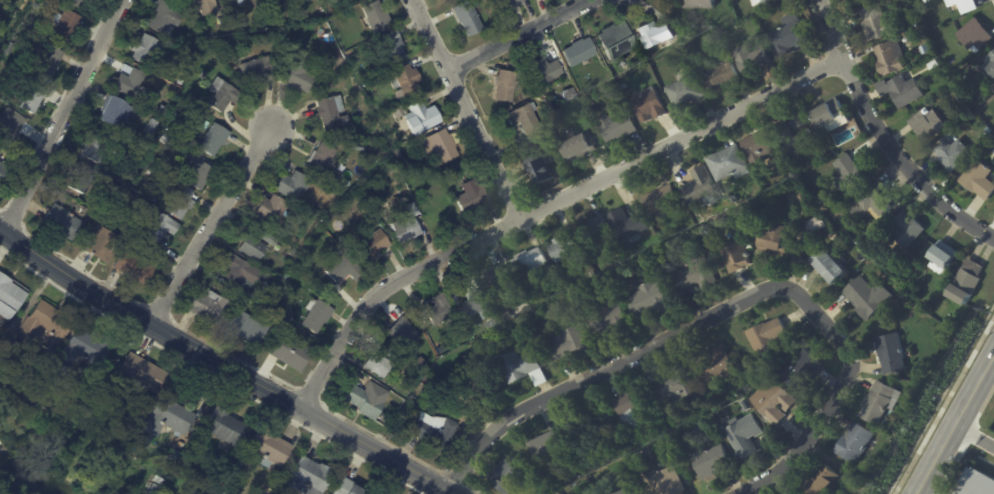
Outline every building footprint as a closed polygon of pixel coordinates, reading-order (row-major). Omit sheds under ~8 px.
[(153,16),(156,9),(158,10),(163,0),(179,7),(177,12),(184,16),(179,27),(172,24),(167,36),(149,28),(152,22),(150,22),(153,16)] [(195,13),(190,0),(215,0),(217,5),(220,12),(204,18),(201,11),(195,13)] [(381,1),(386,11),(388,10),(394,22),(392,23),(394,27),(378,35),(372,23),(371,23),(369,18),(365,8),(381,0),(381,1)] [(455,14),(453,9),(470,0),(478,14),(477,14),(486,30),(470,39),(462,23),(460,24),(455,14)] [(504,12),(498,0),(528,0),(525,2),(526,4),(513,11),(512,8),(504,12)] [(688,10),(688,0),(715,0),(715,10),(688,10)] [(947,6),(945,0),(973,0),(976,8),(960,14),(956,3),(947,6)] [(881,14),(879,15),(882,23),(883,22),(887,33),(867,41),(859,22),(861,21),(857,11),(877,3),(881,14)] [(81,19),(79,25),(76,33),(75,32),(69,45),(52,37),(59,23),(53,21),(57,13),(62,16),(65,9),(82,17),(81,19)] [(809,43),(799,48),(798,46),(792,49),(794,54),(781,61),(768,36),(786,27),(782,20),(796,12),(800,19),(801,19),(812,41),(809,43)] [(220,19),(225,17),(227,24),(220,25),(219,19),(220,19)] [(981,25),(991,38),(979,49),(973,55),(954,34),(973,17),(981,25)] [(662,25),(666,24),(673,38),(649,49),(639,29),(654,21),(657,28),(662,25)] [(634,38),(632,38),(639,49),(614,63),(598,36),(614,26),(615,28),(625,22),(634,38)] [(30,23),(36,27),(34,31),(28,27),(30,23)] [(398,31),(406,46),(404,47),(409,57),(393,65),(380,40),(398,31)] [(147,35),(171,46),(164,60),(154,55),(148,67),(133,60),(136,53),(133,51),(139,38),(143,40),(146,34),(147,35)] [(751,39),(759,35),(762,42),(754,46),(751,39)] [(573,69),(564,52),(573,47),(573,45),(583,40),(584,41),(590,38),(599,55),(573,69)] [(875,57),(874,55),(872,55),(872,53),(873,52),(872,47),(895,38),(902,55),(898,57),(903,69),(880,77),(874,62),(876,61),(875,57)] [(65,55),(52,81),(32,70),(41,54),(35,51),(39,43),(45,45),(46,43),(66,53),(65,55)] [(280,50),(284,43),(291,47),(288,54),(280,50)] [(927,45),(929,51),(923,54),(921,47),(927,45)] [(781,77),(770,82),(764,68),(747,77),(735,52),(748,46),(752,54),(766,47),(775,66),(776,66),(781,76),(781,77)] [(311,57),(308,62),(313,65),(312,67),(313,68),(310,74),(318,78),(309,94),(298,88),(297,90),(281,81),(298,50),(311,57)] [(986,58),(993,51),(993,81),(983,67),(989,62),(986,58)] [(276,76),(268,78),(267,77),(246,84),(240,66),(250,63),(250,62),(256,60),(256,61),(269,57),(276,76)] [(551,65),(559,61),(565,75),(556,80),(556,81),(541,88),(531,66),(546,59),(549,65),(551,65)] [(929,68),(927,64),(934,60),(938,65),(930,70),(929,68)] [(740,81),(715,95),(706,77),(733,62),(742,80),(740,81)] [(412,70),(413,71),(416,69),(423,82),(419,84),(423,91),(407,99),(401,88),(396,91),(391,80),(396,77),(394,73),(410,65),(412,70)] [(143,88),(136,101),(114,90),(122,74),(129,77),(129,76),(131,76),(135,68),(149,76),(143,88)] [(513,104),(496,101),(498,87),(496,87),(497,77),(499,77),(500,71),(518,73),(513,104)] [(708,96),(682,111),(670,89),(691,78),(690,75),(696,71),(709,95),(708,96)] [(900,78),(903,82),(911,78),(921,96),(897,111),(886,93),(888,92),(883,84),(899,75),(900,78)] [(237,105),(231,101),(223,113),(209,103),(216,93),(210,89),(219,76),(245,95),(238,106),(237,105)] [(45,91),(48,92),(35,117),(19,108),(25,95),(19,92),(25,80),(45,91)] [(670,115),(658,122),(655,116),(653,117),(656,122),(648,127),(644,121),(645,120),(636,103),(643,99),(641,95),(654,88),(670,115)] [(346,111),(339,113),(341,117),(349,114),(351,124),(344,125),(344,127),(327,132),(323,117),(321,118),(318,108),(320,108),(318,101),(341,94),(346,111)] [(435,101),(437,105),(435,106),(444,123),(423,134),(409,108),(433,96),(435,101)] [(112,103),(114,97),(136,108),(124,132),(118,128),(117,129),(102,122),(112,103)] [(846,117),(841,120),(845,127),(828,136),(824,129),(822,130),(814,114),(812,115),(811,112),(836,99),(846,117)] [(535,113),(543,130),(528,138),(521,125),(515,128),(508,116),(531,104),(531,105),(535,103),(539,111),(535,113)] [(14,151),(0,141),(0,120),(9,108),(28,121),(27,123),(17,138),(21,141),(14,151)] [(912,128),(906,121),(919,111),(923,116),(931,109),(944,126),(923,143),(912,128)] [(637,134),(614,147),(600,122),(613,115),(616,121),(630,113),(641,132),(637,134)] [(147,133),(153,119),(161,123),(155,137),(147,133)] [(788,121),(795,137),(812,129),(820,145),(793,158),(786,143),(785,144),(776,126),(787,120),(788,121)] [(230,135),(223,146),(222,146),(214,158),(200,149),(205,139),(204,138),(205,138),(207,133),(208,134),(215,123),(231,133),(230,135)] [(102,165),(83,156),(88,147),(86,146),(92,136),(93,136),(97,127),(117,137),(102,165)] [(751,138),(770,128),(780,148),(766,155),(769,160),(756,167),(744,142),(751,138)] [(447,131),(449,136),(451,135),(457,147),(455,148),(460,158),(437,170),(423,141),(446,130),(447,131)] [(982,130),(987,135),(982,141),(976,136),(982,130)] [(167,133),(176,142),(170,148),(161,140),(167,133)] [(936,159),(930,165),(924,158),(932,151),(931,150),(943,138),(944,139),(951,133),(970,153),(949,173),(936,159)] [(594,146),(596,150),(585,156),(586,157),(576,163),(566,146),(587,134),(594,146)] [(148,135),(155,138),(150,147),(143,143),(148,135)] [(318,152),(323,142),(339,151),(326,176),(310,167),(311,165),(309,163),(316,151),(318,152)] [(710,159),(738,144),(750,168),(749,168),(752,173),(740,179),(737,175),(722,182),(710,159)] [(203,156),(201,160),(217,171),(203,192),(188,182),(197,168),(196,167),(197,166),(194,164),(195,162),(187,158),(193,149),(204,155),(203,156)] [(401,149),(405,158),(400,161),(395,152),(401,149)] [(978,152),(981,157),(976,160),(973,155),(978,152)] [(537,181),(536,178),(534,179),(526,162),(542,154),(545,161),(551,158),(554,164),(549,166),(551,171),(552,170),(555,174),(553,175),(556,181),(541,189),(537,181)] [(849,155),(857,165),(858,165),(870,181),(849,197),(833,176),(839,172),(834,165),(848,154),(849,155)] [(992,175),(993,177),(993,190),(985,201),(974,193),(974,194),(957,182),(975,159),(991,172),(990,174),(992,175)] [(178,163),(174,169),(170,166),(173,160),(178,163)] [(1,189),(0,188),(0,162),(3,164),(5,162),(14,167),(1,189)] [(75,170),(79,162),(96,171),(93,177),(96,178),(87,197),(70,188),(74,179),(71,178),(75,170)] [(686,188),(693,185),(692,183),(696,181),(691,171),(703,165),(717,192),(692,205),(684,189),(686,188)] [(304,176),(314,182),(299,205),(275,190),(285,174),(292,179),(296,171),(304,176)] [(491,202),(465,215),(456,198),(467,193),(464,187),(476,181),(479,188),(484,185),(492,202),(491,202)] [(672,186),(681,202),(673,207),(675,211),(663,218),(660,213),(655,216),(646,198),(671,184),(672,186)] [(196,194),(192,200),(197,203),(192,211),(190,210),(183,222),(167,212),(184,185),(197,193),(196,194)] [(324,185),(331,190),(328,194),(321,190),(324,185)] [(896,192),(904,201),(901,205),(902,206),(890,217),(881,207),(875,212),(875,211),(863,222),(853,211),(865,200),(867,201),(883,186),(890,193),(894,190),(896,192)] [(798,196),(804,190),(811,198),(804,203),(798,196)] [(266,198),(270,201),(274,194),(290,204),(275,227),(255,215),(266,198)] [(730,197),(735,195),(738,201),(733,204),(730,197)] [(137,199),(148,205),(145,211),(134,204),(137,199)] [(421,215),(416,218),(424,234),(401,246),(393,229),(413,219),(407,207),(416,203),(422,215),(421,215)] [(807,205),(814,207),(812,216),(805,214),(807,205)] [(82,206),(87,209),(84,215),(78,212),(82,206)] [(172,235),(168,233),(161,245),(145,234),(152,223),(144,219),(152,206),(182,226),(175,237),(172,235)] [(640,214),(642,213),(650,228),(623,242),(610,216),(625,208),(630,219),(640,214)] [(739,211),(744,208),(749,218),(744,221),(739,211)] [(54,225),(64,209),(87,224),(75,243),(69,239),(68,241),(51,229),(54,225)] [(847,209),(853,215),(847,221),(841,214),(847,209)] [(318,210),(323,214),(320,218),(315,214),(318,210)] [(912,215),(927,229),(907,249),(892,233),(896,228),(892,224),(904,211),(910,217),(912,215)] [(596,219),(603,215),(618,243),(605,250),(600,239),(592,244),(583,226),(596,219)] [(825,215),(831,227),(815,234),(809,222),(825,215)] [(691,219),(695,225),(690,228),(686,222),(691,219)] [(795,230),(794,237),(789,236),(788,240),(792,241),(788,256),(761,248),(762,243),(765,243),(768,230),(774,231),(776,221),(796,227),(795,230)] [(100,261),(83,249),(99,225),(124,241),(108,266),(100,261)] [(239,251),(255,225),(275,237),(271,244),(257,236),(256,239),(270,247),(260,264),(239,251)] [(393,246),(367,262),(357,247),(362,244),(358,237),(373,228),(377,234),(383,230),(393,246)] [(555,240),(566,234),(568,237),(573,234),(588,264),(579,269),(576,263),(571,266),(567,258),(557,263),(549,247),(555,244),(554,241),(555,240)] [(741,242),(753,265),(734,274),(720,246),(738,237),(741,242)] [(657,241),(660,247),(652,251),(649,246),(657,241)] [(141,244),(148,248),(145,253),(138,249),(141,244)] [(946,247),(959,257),(950,270),(945,266),(940,273),(928,265),(933,257),(932,256),(940,244),(946,247)] [(822,270),(814,261),(830,246),(853,272),(840,284),(839,283),(836,286),(822,270)] [(539,269),(535,271),(535,273),(528,277),(527,275),(522,278),(513,262),(518,259),(517,257),(528,251),(530,253),(539,248),(548,264),(539,269)] [(123,273),(115,269),(125,250),(146,261),(147,260),(157,265),(145,286),(138,283),(138,284),(123,276),(124,274),(123,273)] [(690,288),(682,292),(675,277),(695,267),(689,256),(702,250),(718,282),(704,289),(701,283),(690,288)] [(366,273),(357,282),(351,276),(340,287),(327,273),(348,253),(366,273)] [(238,286),(227,279),(232,270),(225,266),(232,254),(262,273),(251,291),(244,286),(243,288),(238,286)] [(975,263),(985,268),(979,278),(984,280),(976,295),(978,296),(972,308),(949,295),(969,260),(975,263)] [(866,263),(868,266),(860,273),(858,270),(866,263)] [(512,269),(518,279),(493,293),(483,274),(499,266),(503,274),(512,269)] [(586,273),(592,270),(595,276),(590,280),(586,273)] [(11,321),(0,314),(0,271),(11,278),(14,280),(14,279),(26,287),(24,290),(29,293),(11,321)] [(454,294),(464,289),(461,283),(475,276),(484,293),(483,293),(491,309),(489,309),(493,317),(485,321),(481,313),(470,318),(462,302),(456,305),(451,296),(454,294)] [(895,297),(869,322),(858,311),(859,310),(844,293),(861,277),(873,290),(881,282),(895,297)] [(658,282),(671,307),(657,314),(654,308),(638,316),(629,297),(642,291),(640,287),(651,281),(653,285),(658,282)] [(266,288),(270,283),(276,287),(273,293),(266,288)] [(205,320),(187,311),(198,291),(208,296),(211,291),(231,302),(218,327),(205,320)] [(454,316),(435,326),(426,310),(435,306),(431,299),(443,293),(455,315),(454,316)] [(606,330),(597,335),(586,316),(606,305),(605,304),(614,298),(625,319),(606,330)] [(42,299),(76,320),(56,353),(42,345),(50,332),(41,326),(26,350),(14,343),(23,328),(22,327),(29,316),(30,317),(42,299)] [(320,301),(336,312),(319,337),(303,326),(312,312),(307,309),(314,299),(319,303),(320,301)] [(526,303),(529,308),(507,318),(504,312),(526,303)] [(271,329),(259,350),(227,332),(239,311),(271,329)] [(391,329),(404,316),(421,333),(405,350),(394,340),(390,344),(384,338),(389,333),(388,332),(391,329)] [(783,318),(790,333),(777,340),(781,348),(764,357),(751,332),(769,323),(770,324),(782,317),(783,318)] [(496,318),(499,325),(490,330),(486,324),(496,318)] [(572,355),(571,354),(557,361),(549,345),(553,344),(550,339),(561,334),(559,329),(576,320),(589,347),(572,355)] [(81,325),(98,335),(100,332),(116,342),(100,369),(85,360),(81,366),(74,362),(70,369),(71,370),(70,372),(80,378),(73,389),(60,381),(57,387),(46,381),(79,324),(81,325)] [(316,353),(303,375),(270,355),(283,333),(316,353)] [(905,348),(907,359),(906,359),(909,370),(887,376),(878,339),(901,333),(905,348)] [(378,347),(382,341),(396,350),(391,357),(377,347),(378,347)] [(698,365),(713,358),(710,352),(724,345),(738,373),(727,379),(724,375),(706,385),(697,366),(698,365)] [(547,383),(540,387),(534,376),(514,385),(502,359),(499,360),(493,350),(502,346),(503,349),(507,346),(510,352),(506,354),(507,357),(520,351),(524,359),(536,352),(551,382),(547,383)] [(370,358),(375,350),(394,364),(384,379),(365,365),(370,358)] [(135,354),(170,372),(158,394),(143,385),(140,391),(116,379),(131,351),(135,354)] [(810,354),(825,366),(802,395),(778,376),(787,365),(795,371),(804,359),(801,357),(806,351),(810,354)] [(654,389),(663,384),(662,382),(675,375),(672,370),(682,364),(700,398),(675,412),(670,403),(662,407),(653,389),(654,389)] [(783,417),(778,423),(753,402),(773,380),(798,402),(788,414),(781,409),(780,411),(785,415),(783,417)] [(893,410),(891,409),(882,426),(861,416),(880,380),(905,393),(896,411),(893,410)] [(357,385),(386,402),(376,421),(358,410),(360,407),(346,399),(354,384),(357,385)] [(615,399),(641,386),(651,406),(636,413),(643,426),(630,432),(614,400),(615,399)] [(195,413),(198,415),(186,436),(175,429),(173,432),(163,434),(160,432),(157,438),(143,430),(162,395),(195,413)] [(745,400),(751,410),(746,413),(740,403),(745,400)] [(223,407),(230,411),(229,413),(248,424),(235,447),(205,429),(219,404),(223,407)] [(137,416),(133,423),(123,417),(126,410),(137,416)] [(458,423),(444,452),(429,445),(430,443),(410,433),(421,411),(432,417),(447,418),(458,423)] [(752,441),(759,454),(743,463),(726,432),(732,428),(729,423),(737,418),(740,422),(753,415),(762,433),(751,439),(752,441)] [(877,434),(860,464),(839,451),(848,434),(850,435),(857,423),(877,434)] [(283,439),(294,445),(282,467),(272,461),(269,467),(256,460),(258,456),(249,451),(261,427),(283,439)] [(541,458),(534,444),(559,431),(567,447),(542,460),(541,458)] [(69,436),(66,440),(59,437),(62,432),(69,436)] [(587,460),(584,452),(580,453),(573,437),(585,432),(587,438),(599,433),(607,451),(587,460)] [(711,434),(714,440),(708,443),(705,437),(711,434)] [(730,467),(732,470),(705,481),(695,457),(721,445),(730,467)] [(337,471),(324,493),(305,493),(287,484),(303,455),(321,465),(322,463),(337,471)] [(531,469),(514,493),(510,493),(494,484),(497,479),(497,478),(505,466),(506,466),(512,456),(531,469)] [(127,471),(117,466),(120,459),(130,463),(127,471)] [(840,482),(830,493),(828,493),(827,493),(826,493),(814,493),(808,489),(828,464),(835,470),(842,475),(837,480),(840,482)] [(685,488),(673,493),(660,493),(654,482),(659,480),(656,474),(674,465),(685,488)] [(969,466),(954,493),(993,493),(993,479),(969,466)] [(344,476),(376,493),(334,493),(344,476)]
